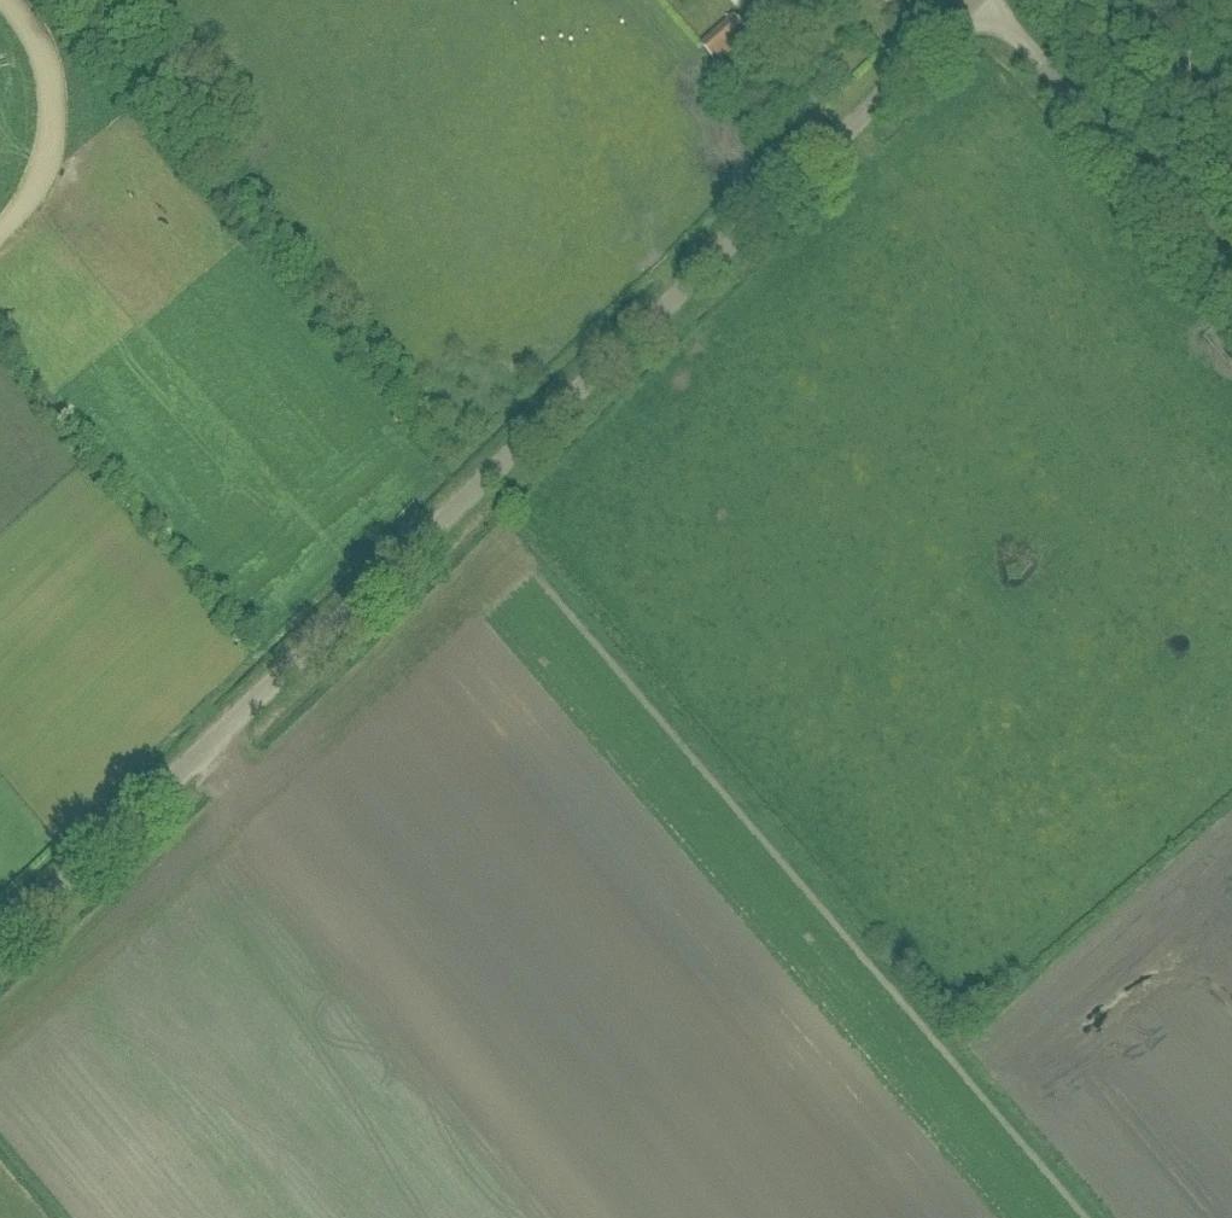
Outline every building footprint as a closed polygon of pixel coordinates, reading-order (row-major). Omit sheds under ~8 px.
[(747,13),(762,0),(736,0),(747,13)] [(755,42),(735,19),(701,49),(720,71),(755,42)] [(823,51),(815,41),(806,48),(815,58),(823,51)]
